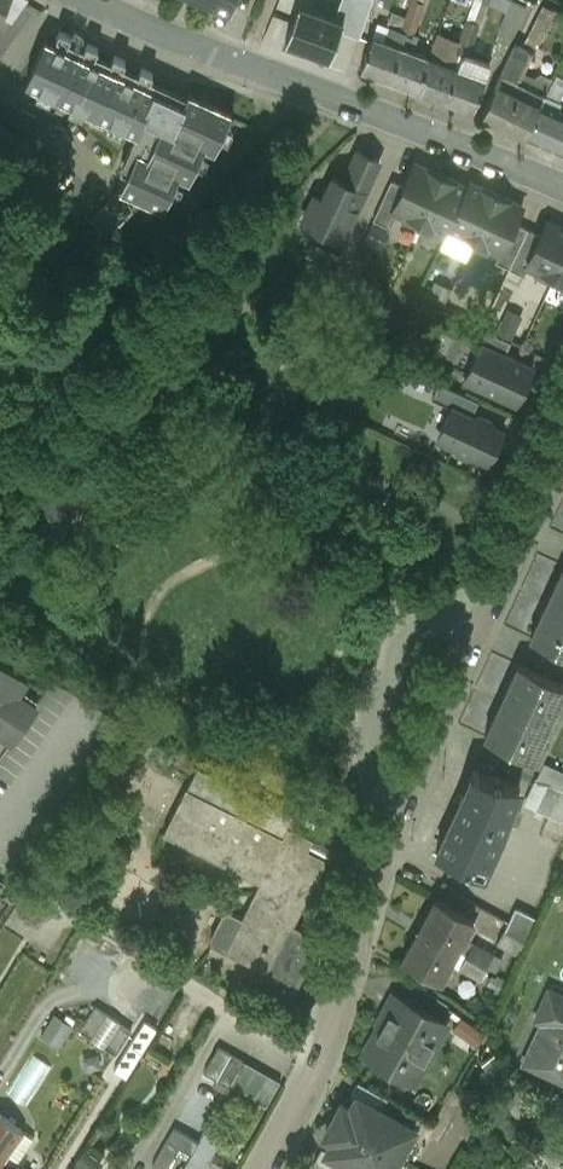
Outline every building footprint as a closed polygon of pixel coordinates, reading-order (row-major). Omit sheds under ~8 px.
[(0,18),(11,23),(27,0),(7,0),(0,18)] [(230,11),(235,0),(205,0),(230,11)] [(371,0),(339,0),(336,11),(298,0),(295,0),(283,40),(339,56),(347,31),(361,36),(371,0)] [(406,15),(412,18),(413,14),(419,16),(425,2),(419,0),(411,0),(406,15)] [(516,30),(526,4),(517,0),(480,0),(474,13),(516,30)] [(543,4),(524,41),(533,46),(552,9),(543,4)] [(412,18),(406,15),(400,30),(406,32),(412,34),(419,16),(413,14),(412,18)] [(479,23),(467,18),(461,36),(467,38),(468,35),(474,37),(479,23)] [(412,34),(406,32),(401,46),(389,79),(416,89),(428,56),(409,49),(412,42),(415,43),(418,36),(412,34)] [(458,42),(436,34),(428,56),(416,89),(444,99),(456,66),(461,53),(455,50),(458,42)] [(401,46),(372,35),(360,68),(389,79),(401,46)] [(467,38),(461,36),(458,42),(455,50),(461,53),(468,55),(474,37),(468,35),(467,38)] [(156,89),(47,39),(45,39),(26,82),(137,133),(144,116),(161,124),(147,156),(136,151),(120,187),(164,208),(180,174),(190,179),(206,145),(216,150),(232,114),(188,93),(183,103),(156,90),(156,89)] [(530,50),(515,44),(501,72),(516,80),(530,50)] [(485,77),(456,66),(444,99),(473,110),(485,77)] [(516,80),(501,72),(482,114),(525,135),(544,94),(516,80)] [(545,94),(544,94),(525,135),(562,151),(562,111),(558,108),(561,101),(545,94)] [(379,159),(358,150),(344,180),(364,190),(379,159)] [(404,185),(393,209),(394,210),(419,222),(441,174),(415,161),(404,185)] [(466,185),(441,174),(419,222),(446,234),(448,229),(447,228),(467,186),(466,185)] [(344,180),(333,176),(323,198),(315,194),(305,214),(328,225),(325,231),(342,239),(364,190),(344,180)] [(391,179),(373,218),(387,225),(394,210),(393,209),(404,185),(391,179)] [(495,193),(469,180),(466,185),(467,186),(447,228),(448,229),(473,240),(495,193)] [(522,205),(495,193),(473,240),(499,252),(500,253),(514,222),(522,205)] [(547,220),(541,234),(526,265),(527,265),(554,277),(562,258),(562,227),(547,220)] [(514,222),(500,253),(499,252),(495,261),(509,267),(527,228),(514,222)] [(527,228),(509,267),(523,274),(527,265),(526,265),(541,234),(527,228)] [(334,268),(308,256),(302,268),(327,281),(334,268)] [(554,277),(562,282),(562,258),(554,277)] [(327,281),(302,268),(295,281),(321,294),(327,281)] [(510,341),(471,323),(465,337),(480,344),(480,343),(504,354),(510,341)] [(504,354),(480,343),(480,344),(464,378),(516,402),(533,367),(504,354)] [(503,430),(451,406),(442,425),(449,428),(443,440),(458,447),(461,452),(467,455),(472,454),(473,454),(489,462),(503,430)] [(54,471),(47,473),(40,476),(38,474),(34,480),(31,487),(30,494),(31,501),(34,508),(37,506),(42,511),(48,514),(48,518),(54,519),(60,517),(65,512),(69,506),(71,499),(72,491),(71,484),(69,477),(67,472),(64,470),(62,472),(54,471)] [(531,636),(562,651),(562,568),(531,636)] [(11,732),(38,692),(19,680),(27,668),(0,649),(0,723),(11,732)] [(519,664),(485,736),(538,760),(540,757),(533,754),(562,691),(562,684),(519,664)] [(295,804),(197,754),(186,776),(186,775),(185,777),(164,819),(163,821),(192,836),(227,854),(260,870),(242,905),(229,898),(222,900),(210,924),(212,931),(225,937),(225,938),(265,958),(258,972),(260,979),(280,989),(287,987),(292,977),(294,976),(296,972),(296,970),(298,965),(300,965),(302,960),(301,958),(304,954),(305,954),(308,949),(307,947),(309,943),(304,936),(297,932),(301,924),(298,918),(289,913),(322,847),(325,848),(325,846),(324,846),(306,837),(311,827),(312,826),(311,825),(290,814),(295,804)] [(544,763),(537,777),(562,789),(562,788),(562,771),(544,763)] [(471,766),(435,843),(484,865),(519,788),(471,766)] [(548,783),(536,809),(562,821),(562,819),(562,790),(548,783)] [(50,892),(25,876),(12,896),(38,912),(50,892)] [(473,909),(435,888),(419,918),(457,938),(473,909)] [(12,896),(0,915),(0,917),(24,933),(38,912),(12,896)] [(514,899),(506,920),(525,927),(533,905),(514,899)] [(457,938),(419,918),(402,948),(440,969),(457,938)] [(127,942),(105,928),(98,939),(120,953),(127,942)] [(477,928),(457,949),(479,970),(498,948),(477,928)] [(549,977),(538,1002),(545,1005),(529,1041),(550,1050),(547,1057),(562,1064),(562,983),(549,977)] [(445,1010),(397,984),(364,1043),(390,1057),(396,1046),(419,1059),(445,1010)] [(95,991),(79,1016),(91,1023),(107,999),(95,991)] [(71,1011),(55,1000),(46,1012),(63,1023),(71,1011)] [(476,1029),(483,1018),(460,1003),(452,1014),(476,1029)] [(119,1007),(103,1031),(115,1039),(131,1015),(119,1007)] [(242,1046),(217,1032),(203,1058),(228,1072),(242,1046)] [(560,1122),(558,1123),(494,1040),(483,1049),(551,1137),(546,1141),(555,1153),(562,1156),(562,1126),(560,1122)] [(147,1041),(141,1057),(163,1065),(169,1049),(147,1041)] [(50,1056),(33,1045),(10,1078),(28,1090),(50,1056)] [(280,1067),(243,1047),(230,1070),(254,1083),(253,1085),(265,1092),(280,1067)] [(387,1083),(357,1067),(349,1082),(355,1085),(356,1083),(380,1096),(387,1083)] [(356,1083),(355,1085),(349,1095),(341,1090),(324,1121),(332,1125),(327,1136),(326,1138),(349,1151),(382,1168),(383,1168),(413,1114),(380,1096),(356,1083)] [(17,1110),(0,1098),(0,1135),(17,1110)] [(0,1135),(0,1168),(30,1168),(18,1159),(22,1154),(15,1148),(33,1122),(17,1110),(0,1135)] [(198,1126),(173,1112),(166,1124),(178,1131),(191,1138),(198,1126)] [(186,1147),(187,1147),(178,1164),(187,1168),(194,1168),(202,1156),(198,1153),(216,1121),(205,1114),(198,1126),(191,1138),(186,1147)] [(166,1124),(152,1149),(164,1156),(178,1131),(166,1124)] [(349,1151),(326,1138),(327,1136),(321,1133),(313,1148),(342,1164),(349,1151)] [(204,1162),(227,1167),(230,1151),(207,1146),(204,1162)] [(48,1150),(32,1168),(53,1168),(60,1160),(48,1150)] [(556,1160),(552,1164),(556,1168),(562,1168),(556,1160)]
